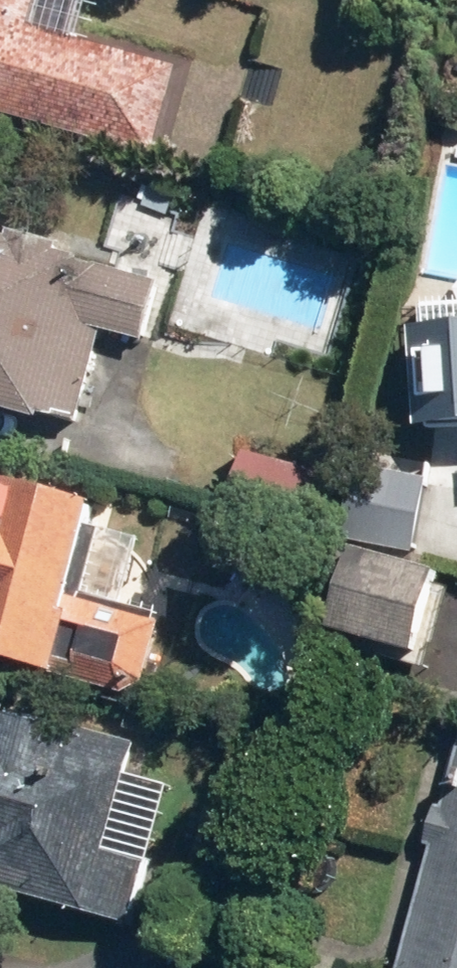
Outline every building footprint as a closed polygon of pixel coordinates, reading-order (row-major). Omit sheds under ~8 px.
[(155,158),(181,67),(83,39),(95,0),(0,0),(0,114),(155,158)] [(82,422),(104,332),(145,342),(161,276),(0,236),(0,402),(82,422)] [(414,328),(423,428),(456,427),(456,324),(414,328)] [(309,468),(245,452),(235,491),(232,506),(296,522),(309,468)] [(419,552),(428,477),(368,469),(359,544),(419,552)] [(59,674),(141,697),(164,621),(122,609),(143,539),(93,525),(100,503),(0,474),(0,657),(59,674)] [(358,554),(338,629),(422,650),(442,575),(358,554)] [(0,706),(0,886),(132,923),(150,860),(112,849),(141,745),(0,706)] [(400,967),(456,967),(456,763),(400,967)]
